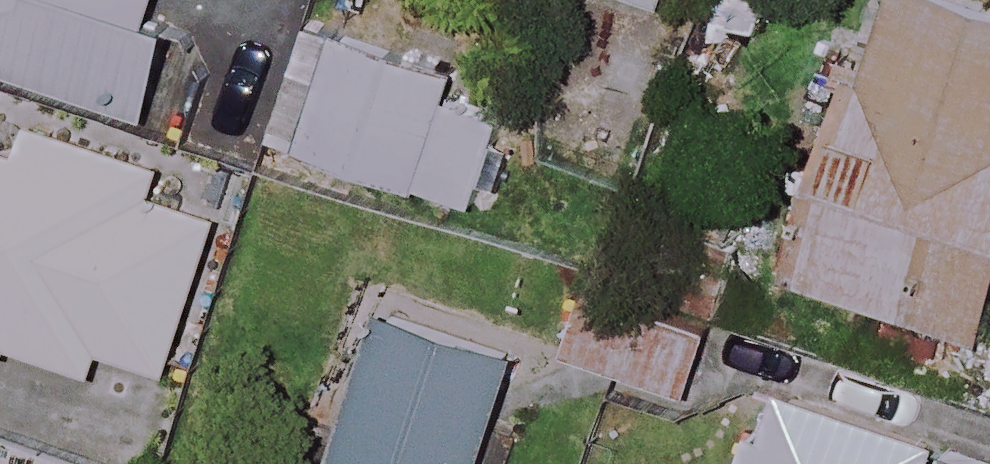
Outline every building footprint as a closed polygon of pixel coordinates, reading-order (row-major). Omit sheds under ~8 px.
[(146,10),(150,0),(0,0),(0,64),(157,115),(187,24),(146,10)] [(869,100),(846,94),(791,275),(989,336),(989,0),(900,0),(869,100)] [(524,91),(309,28),(275,146),(490,208),(524,91)] [(93,376),(103,347),(172,369),(222,216),(155,194),(165,165),(32,122),(23,150),(0,143),(0,345),(93,376)] [(387,317),(345,463),(486,463),(518,354),(387,317)] [(781,397),(759,463),(981,463),(781,397)]
